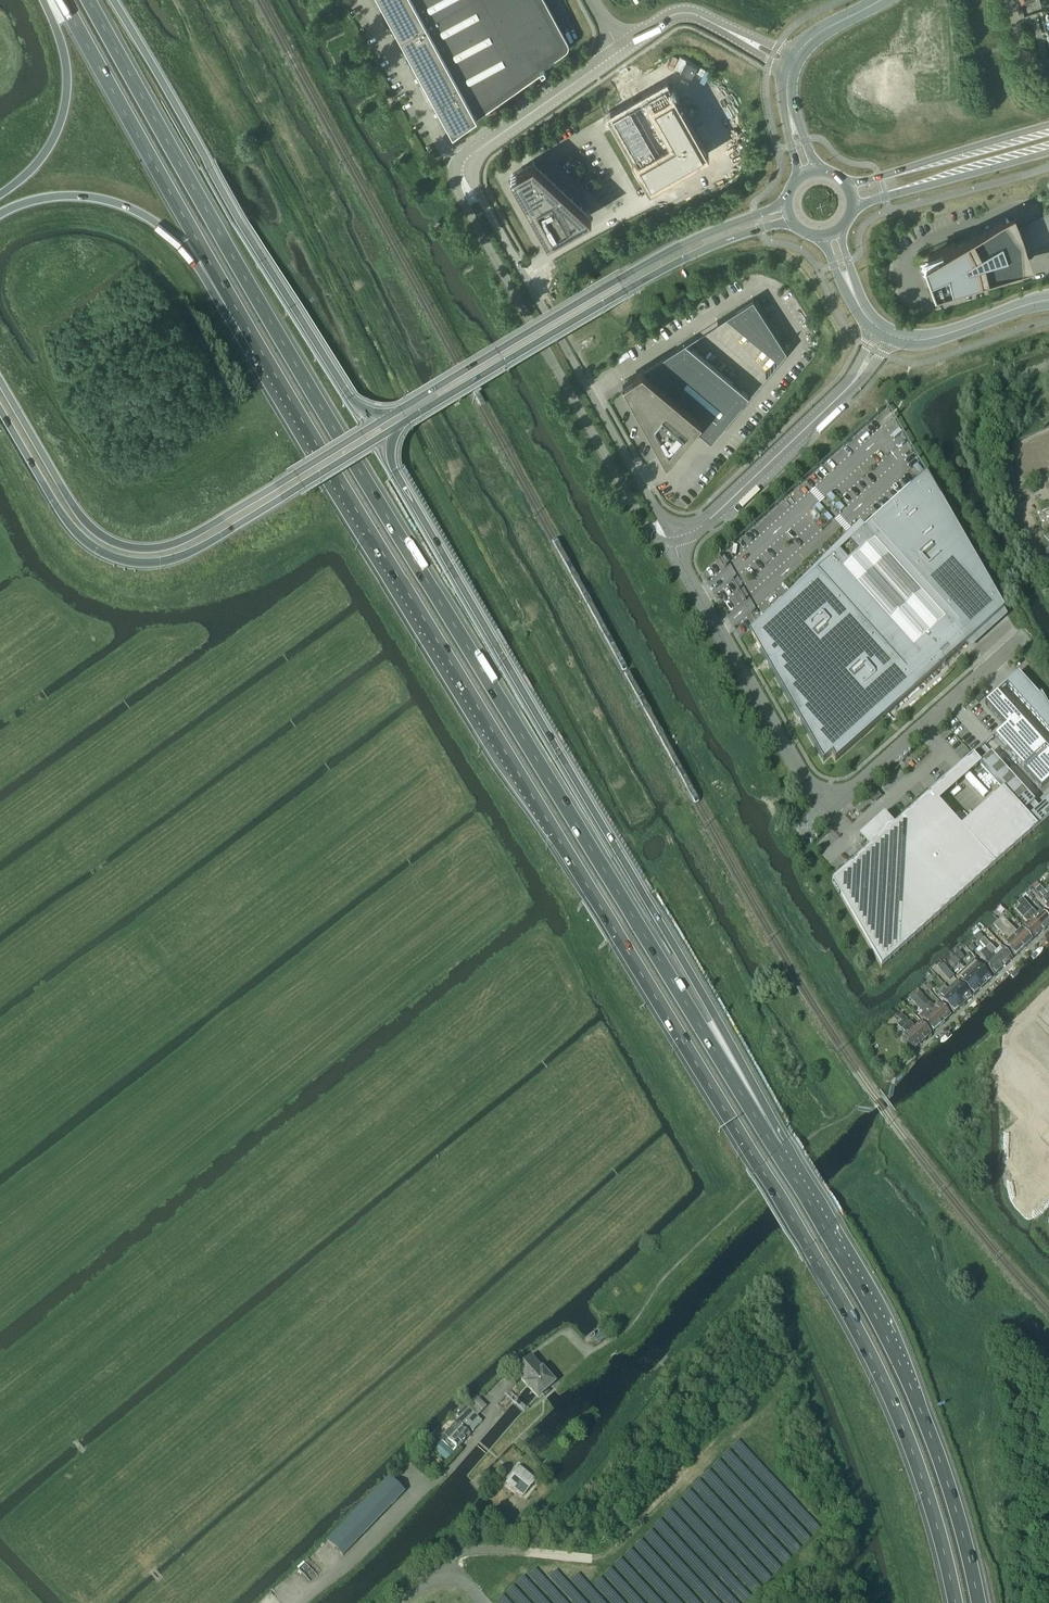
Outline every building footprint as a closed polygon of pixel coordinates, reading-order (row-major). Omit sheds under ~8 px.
[(464,123),(545,67),(567,52),(569,50),(570,46),(569,43),(546,0),(382,0),(429,86),(438,103),(453,131),(464,123)] [(684,70),(628,104),(656,152),(662,149),(673,166),(721,137),(716,130),(719,128),(684,70)] [(510,173),(548,240),(592,215),(533,161),(510,173)] [(1012,212),(954,242),(929,254),(940,285),(968,279),(1031,264),(1012,212)] [(749,395),(685,342),(625,380),(655,434),(656,433),(667,453),(691,424),(711,441),(749,395)] [(749,633),(823,763),(831,756),(835,762),(1005,610),(926,474),(926,475),(757,626),(749,633)] [(1006,685),(1048,733),(1048,709),(1041,695),(1038,697),(1018,674),(1006,685)] [(994,737),(1041,789),(1048,782),(1048,754),(996,695),(985,704),(1006,727),(994,737)] [(1018,807),(1038,829),(1048,819),(1048,801),(1039,810),(990,755),(990,756),(982,747),(979,750),(987,758),(980,764),(1018,807)] [(975,755),(980,761),(984,758),(979,752),(975,755)] [(832,883),(881,969),(1038,829),(1018,807),(976,845),(931,795),(973,757),(973,756),(891,829),(884,821),(869,835),(864,839),(872,847),(832,883)] [(1044,892),(1045,892),(1036,883),(1031,888),(1038,895),(1039,894),(1044,899),(1042,900),(1048,906),(1044,910),(1048,915),(1048,897),(1044,892)] [(1017,904),(1020,907),(1042,932),(1048,925),(1048,921),(1041,913),(1038,916),(1023,899),(1017,904)] [(1020,907),(1015,911),(1017,913),(1027,923),(1028,922),(1030,923),(1024,929),(1034,940),(1042,932),(1020,907)] [(1018,934),(1002,918),(998,922),(1023,949),(1032,941),(1022,930),(1018,934)] [(1015,957),(1023,949),(998,922),(993,926),(1009,943),(1005,947),(1015,957)] [(996,955),(994,953),(996,952),(984,939),(980,943),(986,950),(1003,968),(1011,960),(1002,949),(996,955)] [(967,949),(971,954),(977,949),(972,944),(967,949)] [(994,976),(1003,968),(986,950),(980,955),(987,963),(984,966),(994,976)] [(965,969),(982,987),(991,979),(974,960),(965,969)] [(947,981),(953,977),(943,966),(938,971),(947,981)] [(965,969),(956,977),(973,996),(982,987),(965,969)] [(934,988),(930,983),(926,987),(930,992),(934,988)] [(958,983),(949,991),(962,1006),(971,997),(958,983)] [(934,1008),(917,990),(913,994),(941,1025),(951,1016),(940,1005),(939,1007),(937,1004),(934,1008)] [(962,1006),(949,991),(940,1000),(953,1014),(962,1006)] [(933,1033),(941,1025),(913,994),(909,997),(923,1013),(920,1017),(923,1021),(923,1022),(933,1033)] [(900,1020),(901,1022),(902,1022),(922,1043),(924,1041),(930,1035),(920,1024),(916,1029),(914,1030),(912,1027),(913,1026),(910,1023),(904,1017),(904,1016),(901,1013),(898,1017),(900,1020)] [(922,1043),(902,1022),(901,1022),(897,1026),(905,1034),(907,1033),(909,1035),(903,1041),(913,1052),(922,1043)] [(1000,1043),(1000,1069),(1047,1120),(1038,1128),(1047,1138),(1048,1137),(1048,1076),(1048,1075),(1048,1074),(1048,1072),(1041,1064),(1039,1066),(1030,1056),(1032,1054),(1022,1043),(1020,1045),(1016,1040),(1018,1038),(1012,1032),(1000,1043)] [(539,1398),(542,1395),(555,1383),(533,1358),(516,1372),(529,1387),(539,1398)] [(479,1400),(471,1408),(470,1409),(477,1416),(486,1408),(479,1400)] [(466,1431),(464,1430),(467,1427),(473,1433),(482,1422),(477,1417),(477,1416),(470,1409),(471,1408),(466,1403),(458,1410),(460,1413),(452,1420),(455,1423),(444,1435),(459,1448),(470,1436),(466,1431)] [(420,1445),(414,1451),(422,1458),(425,1455),(427,1456),(435,1448),(433,1447),(435,1445),(429,1440),(422,1447),(420,1445)] [(523,1497),(536,1481),(520,1468),(506,1484),(523,1497)] [(343,1557),(363,1535),(405,1492),(389,1477),(327,1541),(343,1557)]
